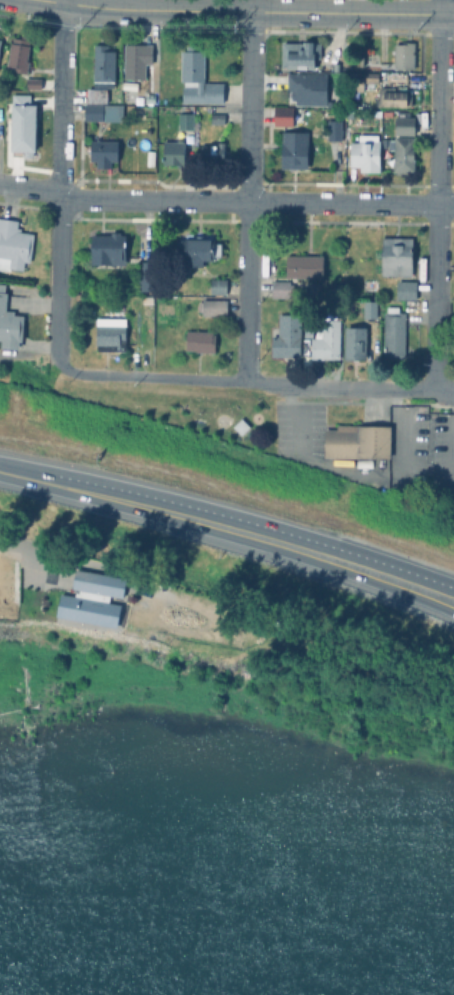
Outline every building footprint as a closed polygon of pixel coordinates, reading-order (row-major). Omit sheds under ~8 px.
[(29,39),(28,42),(31,43),(30,48),(32,48),(29,63),(31,64),(29,76),(16,74),(17,69),(9,68),(14,39),(22,40),(22,38),(29,39)] [(314,40),(314,43),(320,43),(320,57),(314,58),(314,68),(287,68),(287,66),(281,66),(281,42),(302,42),(302,40),(314,40)] [(414,41),(414,68),(394,68),(394,43),(400,43),(400,41),(414,41)] [(200,49),(205,49),(204,80),(204,81),(224,82),(224,102),(182,102),(182,85),(185,85),(185,80),(181,80),(181,50),(187,50),(187,44),(200,44),(200,49)] [(154,46),(154,67),(148,67),(148,81),(126,81),(126,47),(154,46)] [(117,53),(117,84),(116,84),(116,90),(109,90),(109,106),(89,106),(89,91),(96,91),(96,65),(94,65),(95,58),(96,58),(96,47),(109,47),(109,53),(117,53)] [(378,71),(378,82),(363,82),(363,90),(351,90),(351,71),(378,71)] [(327,73),(326,104),(294,103),(294,99),(290,99),(290,97),(289,96),(289,91),(290,90),(286,90),(287,72),(327,73)] [(43,81),(43,92),(28,92),(27,81),(43,81)] [(411,90),(411,106),(378,105),(378,86),(394,87),(394,90),(411,90)] [(37,103),(37,117),(21,116),(21,103),(37,103)] [(292,106),(292,125),(274,125),(274,105),(292,106)] [(125,108),(124,124),(85,123),(86,106),(125,108)] [(413,111),(412,116),(413,116),(413,134),(394,134),(395,116),(397,116),(397,111),(413,111)] [(193,112),(193,128),(178,128),(178,112),(193,112)] [(226,113),(226,123),(212,123),(212,113),(226,113)] [(341,119),(341,139),(326,139),(327,119),(341,119)] [(38,123),(37,148),(36,148),(36,153),(26,153),(26,148),(18,148),(19,123),(38,123)] [(307,131),(306,168),(279,167),(280,130),(307,131)] [(415,136),(413,172),(393,171),(394,149),(388,149),(388,138),(393,138),(393,135),(415,136)] [(377,137),(377,140),(379,140),(379,171),(359,170),(359,165),(349,165),(349,141),(358,141),(358,139),(360,139),(360,141),(368,142),(368,139),(375,139),(375,137),(377,137)] [(183,139),(183,141),(185,141),(185,165),(163,165),(163,140),(178,141),(178,138),(183,139)] [(225,141),(224,162),(199,162),(199,144),(216,144),(216,141),(225,141)] [(118,143),(118,164),(111,164),(111,170),(97,170),(97,163),(91,163),(91,143),(118,143)] [(10,273),(0,272),(0,221),(19,223),(18,231),(22,231),(21,235),(35,236),(31,265),(26,265),(25,273),(10,271),(10,273)] [(122,235),(122,237),(128,238),(127,268),(92,267),(93,237),(112,237),(112,235),(122,235)] [(207,235),(206,238),(214,238),(214,242),(226,242),(225,256),(217,256),(216,259),(206,259),(206,265),(178,264),(179,238),(200,238),(200,235),(207,235)] [(412,237),(411,275),(381,274),(382,236),(412,237)] [(322,255),(322,277),(285,276),(286,254),(322,255)] [(156,263),(156,292),(140,292),(140,263),(156,263)] [(226,279),(225,293),(209,292),(210,278),(226,279)] [(292,283),(292,291),(289,291),(289,297),(271,296),(272,279),(289,280),(289,283),(292,283)] [(416,280),(415,298),(396,297),(397,280),(416,280)] [(154,298),(153,307),(143,306),(143,297),(154,298)] [(226,299),(226,315),(201,315),(201,311),(198,311),(198,301),(202,301),(202,299),(226,299)] [(377,300),(377,317),(363,317),(363,300),(377,300)] [(247,426),(239,435),(231,426),(239,418),(247,426)]
